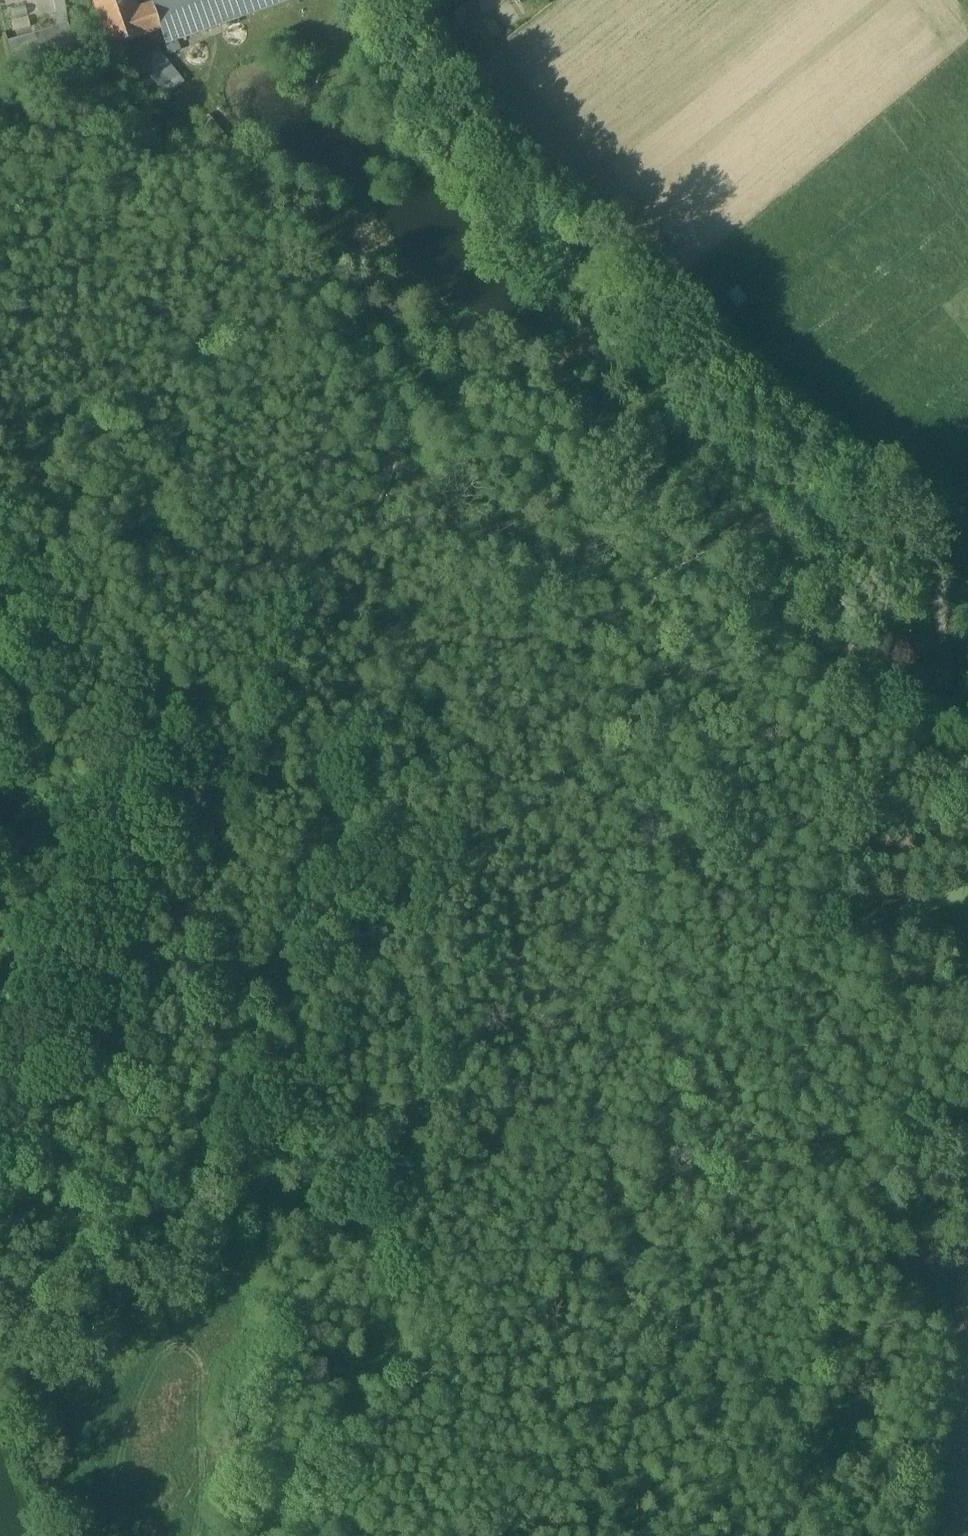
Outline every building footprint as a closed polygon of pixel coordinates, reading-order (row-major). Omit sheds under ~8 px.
[(102,24),(136,12),(132,0),(94,0),(102,24)] [(151,7),(160,30),(166,47),(296,1),(296,0),(149,0),(151,7)] [(136,12),(102,24),(111,48),(160,30),(151,7),(136,12)] [(159,49),(140,62),(165,96),(183,82),(159,49)]
